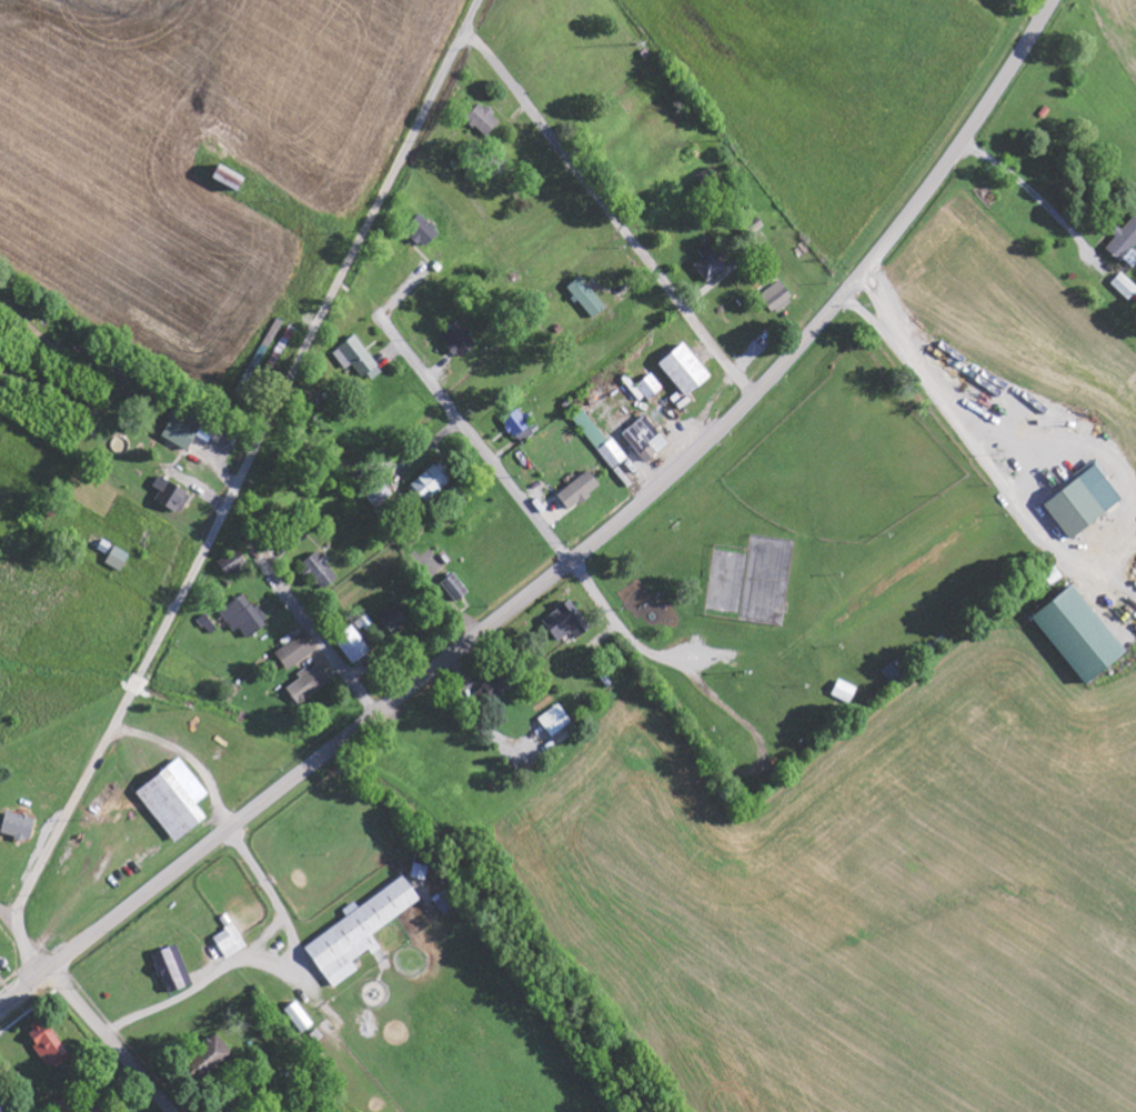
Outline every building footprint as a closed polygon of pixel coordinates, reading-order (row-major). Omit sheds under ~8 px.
[(464,109),(475,97),(481,102),(483,99),(491,104),(490,109),(496,117),(474,134),(464,109)] [(213,156),(243,173),(232,190),(204,174),(213,156)] [(1127,207),(1135,213),(1135,240),(1133,244),(1135,248),(1135,257),(1128,262),(1100,239),(1127,207)] [(414,208),(436,229),(419,247),(400,227),(414,208)] [(704,238),(726,264),(708,279),(686,259),(696,252),(695,243),(704,238)] [(1116,269),(1135,285),(1135,295),(1130,301),(1107,279),(1116,269)] [(577,270),(607,302),(592,315),(563,282),(577,270)] [(780,272),(792,293),(773,308),(755,291),(780,272)] [(452,312),(476,337),(455,360),(432,333),(452,312)] [(331,345),(350,328),(381,368),(359,385),(331,345)] [(680,335),(712,371),(682,394),(653,357),(680,335)] [(647,368),(660,384),(647,395),(635,379),(647,368)] [(515,402),(533,421),(512,435),(499,415),(515,402)] [(569,412),(610,463),(626,452),(580,402),(569,412)] [(167,409),(195,422),(185,448),(157,432),(167,409)] [(648,462),(670,443),(645,416),(624,436),(648,462)] [(405,479),(432,455),(452,482),(416,505),(402,493),(405,479)] [(1038,495),(1089,458),(1122,494),(1066,538),(1038,495)] [(600,479),(584,463),(575,472),(572,468),(564,472),(567,478),(554,488),(567,508),(600,479)] [(157,464),(190,485),(181,513),(147,493),(157,464)] [(379,510),(394,495),(383,483),(368,498),(379,510)] [(100,530),(127,548),(120,565),(90,549),(100,530)] [(221,568),(241,555),(229,539),(213,551),(221,568)] [(292,557),(316,543),(335,571),(315,591),(292,557)] [(219,564),(229,578),(248,565),(238,551),(219,564)] [(436,573),(450,564),(465,588),(453,598),(436,573)] [(1064,578),(1057,567),(1045,575),(1051,586),(1064,578)] [(1064,578),(1122,644),(1085,683),(1022,608),(1064,578)] [(243,633),(267,617),(239,582),(218,604),(243,633)] [(375,610),(391,599),(405,613),(390,630),(375,610)] [(571,633),(577,641),(592,629),(570,602),(544,622),(559,642),(571,633)] [(282,662),(311,644),(298,625),(270,645),(282,662)] [(335,639),(353,665),(371,652),(354,626),(335,639)] [(882,673),(894,687),(911,673),(898,659),(882,673)] [(289,697),(329,674),(311,660),(278,681),(289,697)] [(288,688),(298,705),(333,685),(320,664),(299,676),(301,681),(288,688)] [(830,692),(851,699),(855,680),(836,672),(830,692)] [(536,713),(550,733),(570,717),(555,697),(536,713)] [(173,836),(202,815),(193,800),(204,792),(174,754),(133,787),(173,836)] [(26,841),(0,835),(0,814),(2,805),(29,812),(26,841)] [(299,940),(383,861),(421,896),(371,930),(379,941),(373,950),(364,946),(351,958),(356,964),(330,985),(299,940)] [(426,881),(430,867),(415,864),(411,878),(426,881)] [(224,953),(245,943),(222,905),(217,911),(222,923),(209,930),(224,953)] [(149,943),(172,934),(190,980),(163,990),(149,943)] [(292,995),(311,1020),(299,1031),(279,1004),(292,995)] [(72,1058),(43,1020),(29,1031),(38,1044),(34,1047),(53,1072),(72,1058)] [(234,1054),(216,1035),(188,1061),(207,1080),(234,1054)] [(64,1111),(73,1111),(81,1106),(71,1093),(57,1104),(64,1111)] [(105,1109),(94,1094),(80,1105),(85,1111),(100,1111),(105,1109)] [(0,1096),(0,1111),(10,1111),(0,1096)]
